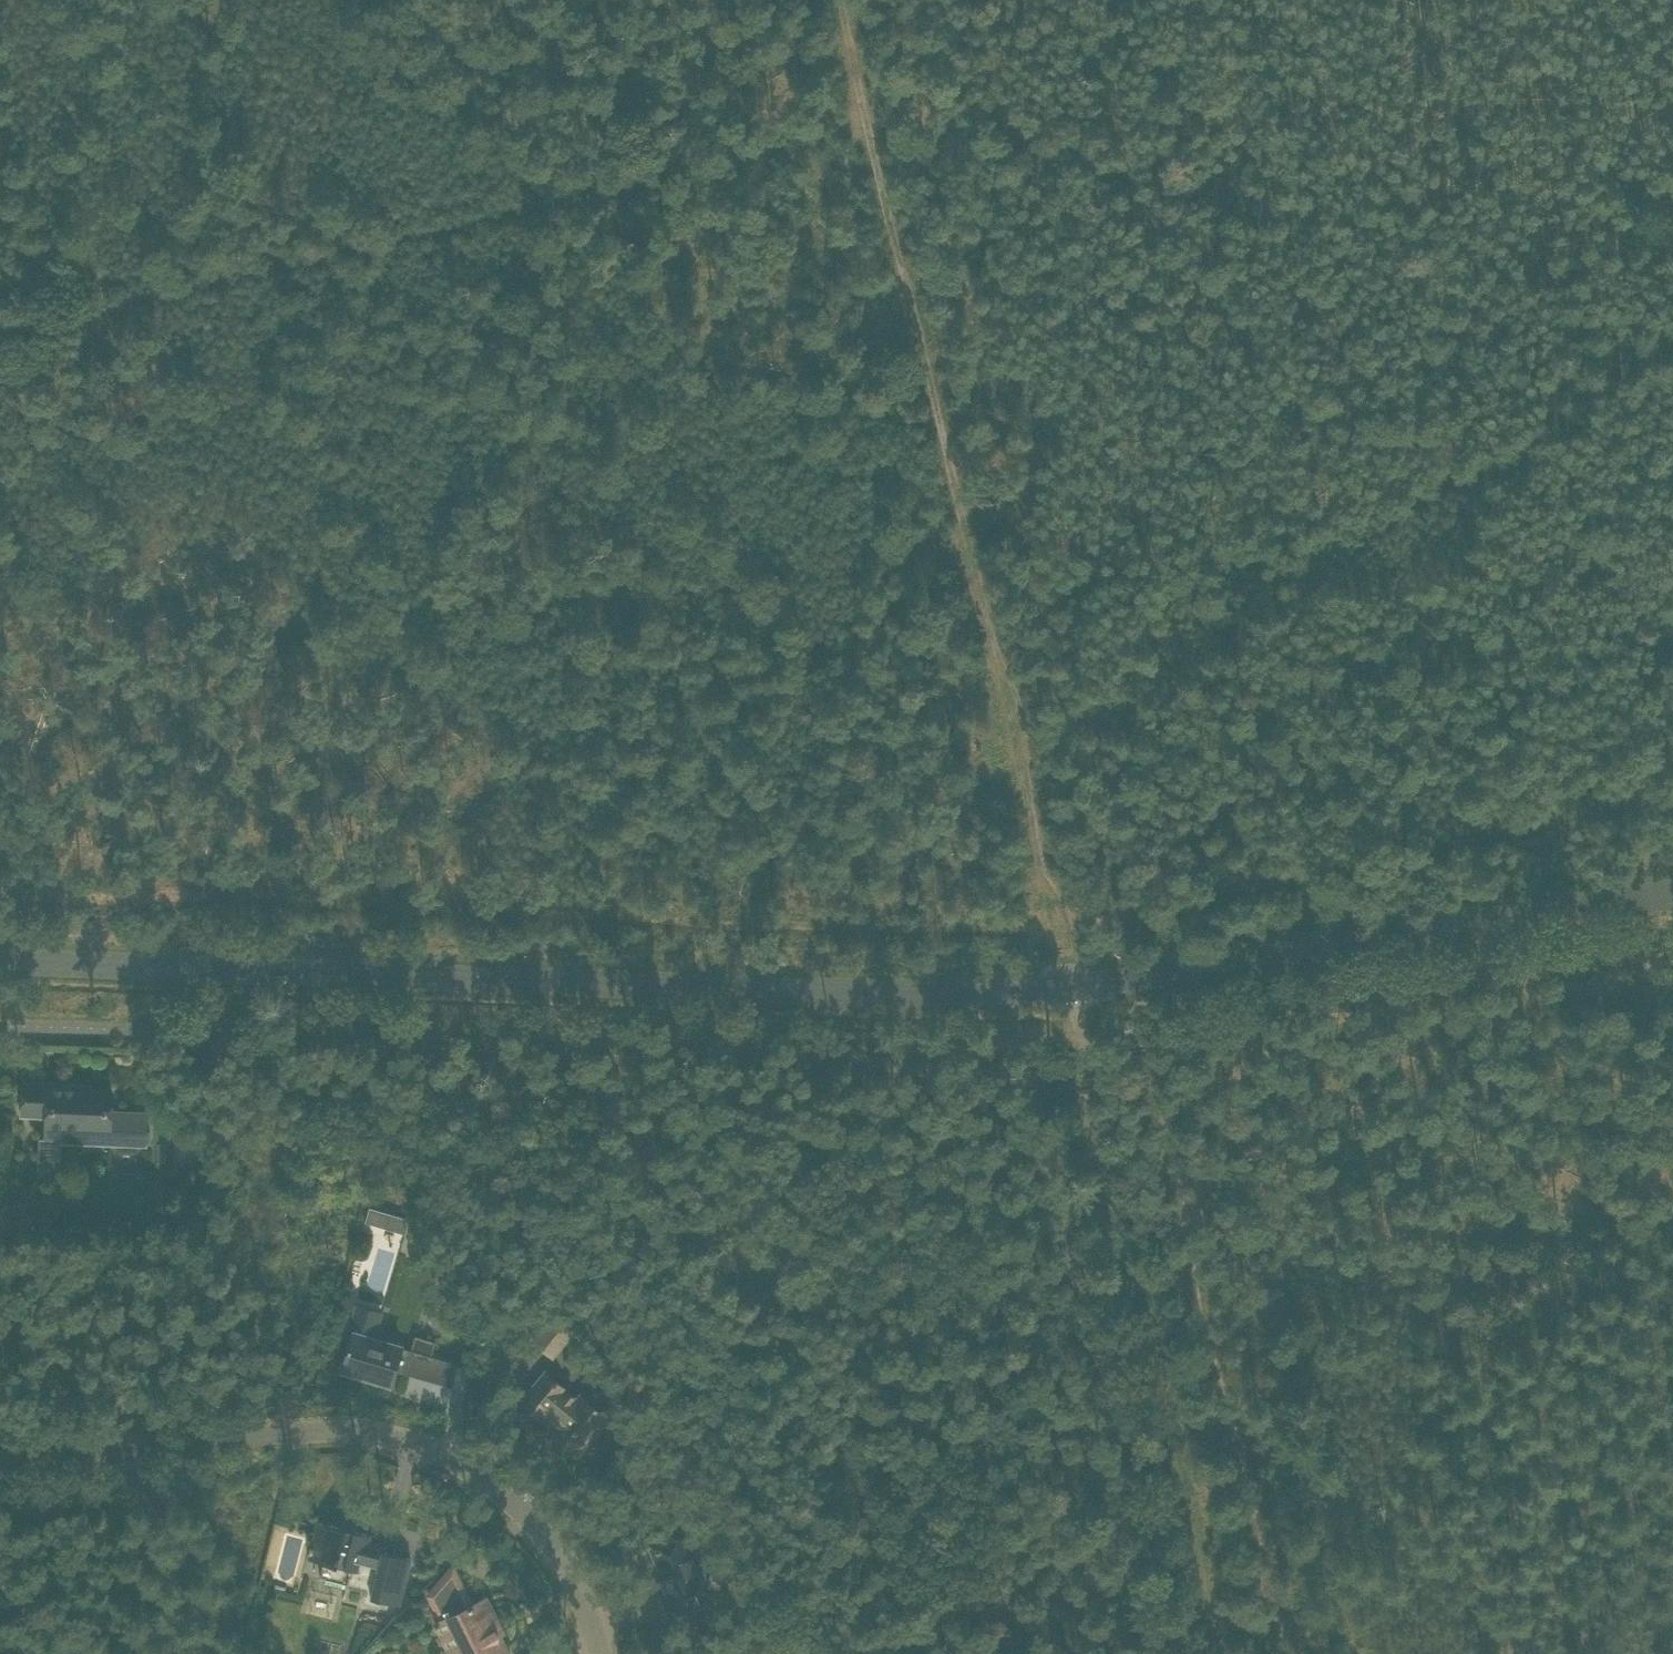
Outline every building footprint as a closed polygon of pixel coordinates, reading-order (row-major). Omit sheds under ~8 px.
[(146,1145),(147,1113),(112,1111),(113,1091),(91,1090),(91,1086),(25,1083),(24,1114),(25,1114),(25,1110),(47,1111),(46,1138),(39,1138),(38,1175),(52,1175),(51,1170),(60,1170),(61,1142),(146,1145)] [(369,1207),(364,1221),(384,1227),(389,1212),(369,1207)] [(348,1350),(342,1371),(362,1377),(364,1371),(384,1377),(383,1380),(391,1382),(397,1361),(402,1346),(374,1338),(382,1314),(356,1306),(348,1331),(354,1332),(348,1350)] [(552,1314),(531,1339),(553,1358),(574,1333),(552,1314)] [(428,1368),(436,1342),(416,1336),(408,1363),(428,1368)] [(550,1432),(578,1455),(608,1418),(581,1395),(577,1399),(565,1389),(566,1389),(546,1372),(521,1402),(541,1418),(542,1417),(553,1427),(550,1432)] [(363,1551),(367,1534),(356,1531),(359,1519),(348,1517),(345,1528),(318,1522),(309,1558),(324,1562),(320,1577),(325,1578),(324,1584),(347,1589),(348,1586),(365,1591),(363,1601),(387,1606),(389,1600),(393,1601),(401,1603),(411,1563),(363,1551)] [(659,1584),(670,1616),(697,1606),(691,1591),(707,1585),(688,1535),(653,1548),(665,1582),(659,1584)] [(494,1624),(498,1622),(486,1597),(435,1622),(451,1653),(509,1653),(494,1624)]
